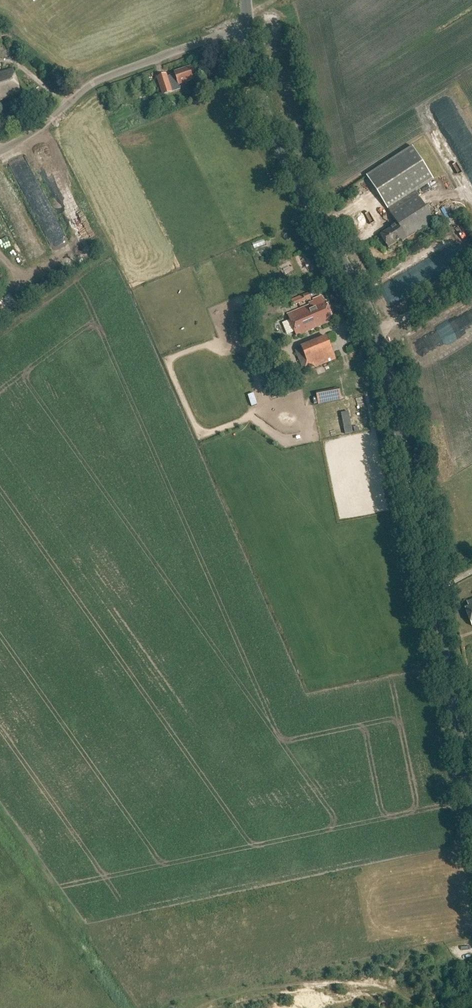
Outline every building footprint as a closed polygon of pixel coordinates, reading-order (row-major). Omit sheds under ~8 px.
[(167,74),(157,77),(162,95),(180,90),(179,85),(196,79),(192,66),(174,72),(175,74),(167,77),(167,74)] [(13,97),(12,95),(21,92),(13,69),(0,73),(0,101),(13,97)] [(471,172),(471,132),(465,119),(445,130),(470,173),(471,172)] [(397,223),(380,234),(388,248),(403,239),(404,240),(434,221),(414,189),(433,178),(412,146),(366,176),(387,209),(388,209),(397,223)] [(440,180),(433,183),(435,189),(442,186),(440,180)] [(8,279),(5,270),(0,271),(0,283),(8,279)] [(290,302),(292,308),(312,301),(310,294),(303,296),(304,298),(290,302)] [(330,319),(333,317),(326,302),(317,306),(311,303),(288,313),(297,336),(307,332),(306,331),(331,321),(330,319)] [(242,311),(248,324),(256,320),(250,307),(242,311)] [(294,350),(303,372),(336,360),(327,335),(300,346),(301,348),(294,350)] [(286,379),(287,381),(300,376),(296,366),(285,370),(288,378),(286,379)] [(274,374),(277,383),(282,381),(279,372),(274,374)] [(277,386),(272,373),(259,377),(264,390),(277,386)] [(353,434),(349,412),(341,414),(345,435),(353,434)] [(463,607),(470,625),(471,625),(471,597),(464,600),(466,606),(463,607)]
